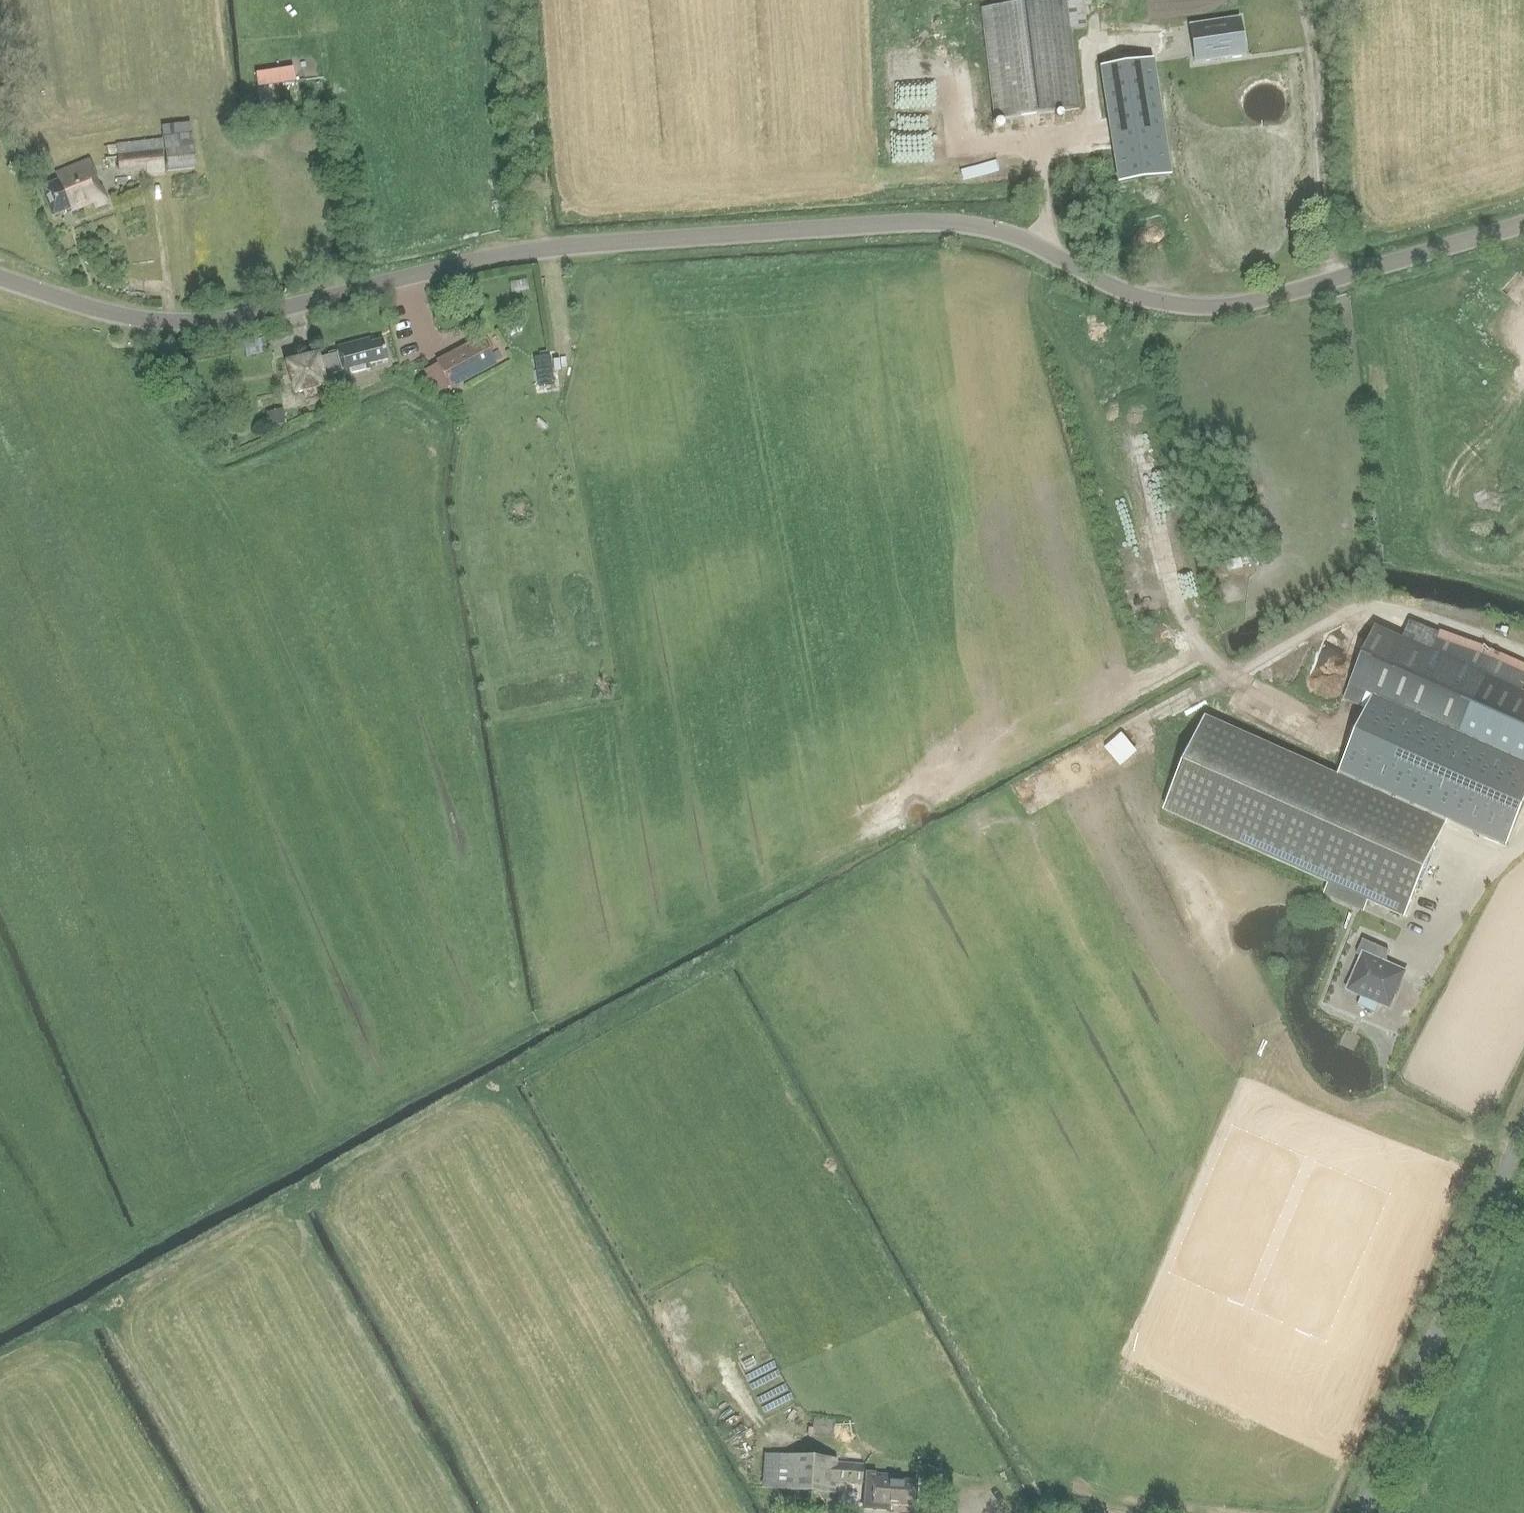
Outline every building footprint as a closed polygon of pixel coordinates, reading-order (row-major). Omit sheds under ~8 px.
[(1083,0),(1042,0),(982,7),(995,119),(1079,108),(1070,29),(1086,27),(1083,0)] [(1239,18),(1190,25),(1195,63),(1245,55),(1239,18)] [(1119,181),(1167,174),(1152,63),(1103,70),(1119,181)] [(256,75),(258,89),(296,83),(294,69),(256,75)] [(163,126),(164,138),(192,134),(191,123),(163,126)] [(164,138),(105,146),(106,166),(118,165),(120,174),(144,171),(147,176),(164,174),(162,150),(164,149),(169,171),(197,170),(194,134),(192,134),(164,138)] [(93,210),(107,205),(101,189),(98,191),(94,182),(97,181),(90,163),(56,176),(59,183),(41,191),(52,218),(70,211),(71,213),(91,205),(93,210)] [(522,331),(517,321),(506,327),(510,336),(522,331)] [(370,368),(388,362),(383,343),(373,345),(371,341),(337,350),(338,356),(318,361),(317,359),(288,366),(296,396),(325,388),(324,387),(333,384),(332,380),(343,377),(344,380),(371,372),(370,368)] [(487,370),(481,345),(443,355),(449,379),(487,370)] [(550,357),(534,359),(537,387),(553,385),(550,357)] [(268,412),(271,426),(286,422),(283,408),(268,412)] [(1367,711),(1340,771),(1448,819),(1506,845),(1523,805),(1523,694),(1521,693),(1433,654),(1429,653),(1377,629),(1344,701),(1367,711)] [(1448,819),(1340,771),(1337,779),(1206,721),(1165,812),(1404,918),(1448,819)] [(1123,736),(1106,751),(1113,760),(1131,744),(1123,736)] [(1358,1005),(1376,1012),(1380,1003),(1389,1007),(1403,975),(1382,966),(1388,953),(1363,942),(1357,956),(1364,960),(1350,990),(1362,995),(1358,1005)] [(865,1469),(837,1467),(838,1458),(765,1453),(763,1489),(836,1494),(836,1485),(864,1486),(865,1469)] [(916,1508),(918,1484),(897,1482),(897,1478),(876,1476),(873,1510),(893,1512),(893,1506),(916,1508)]
